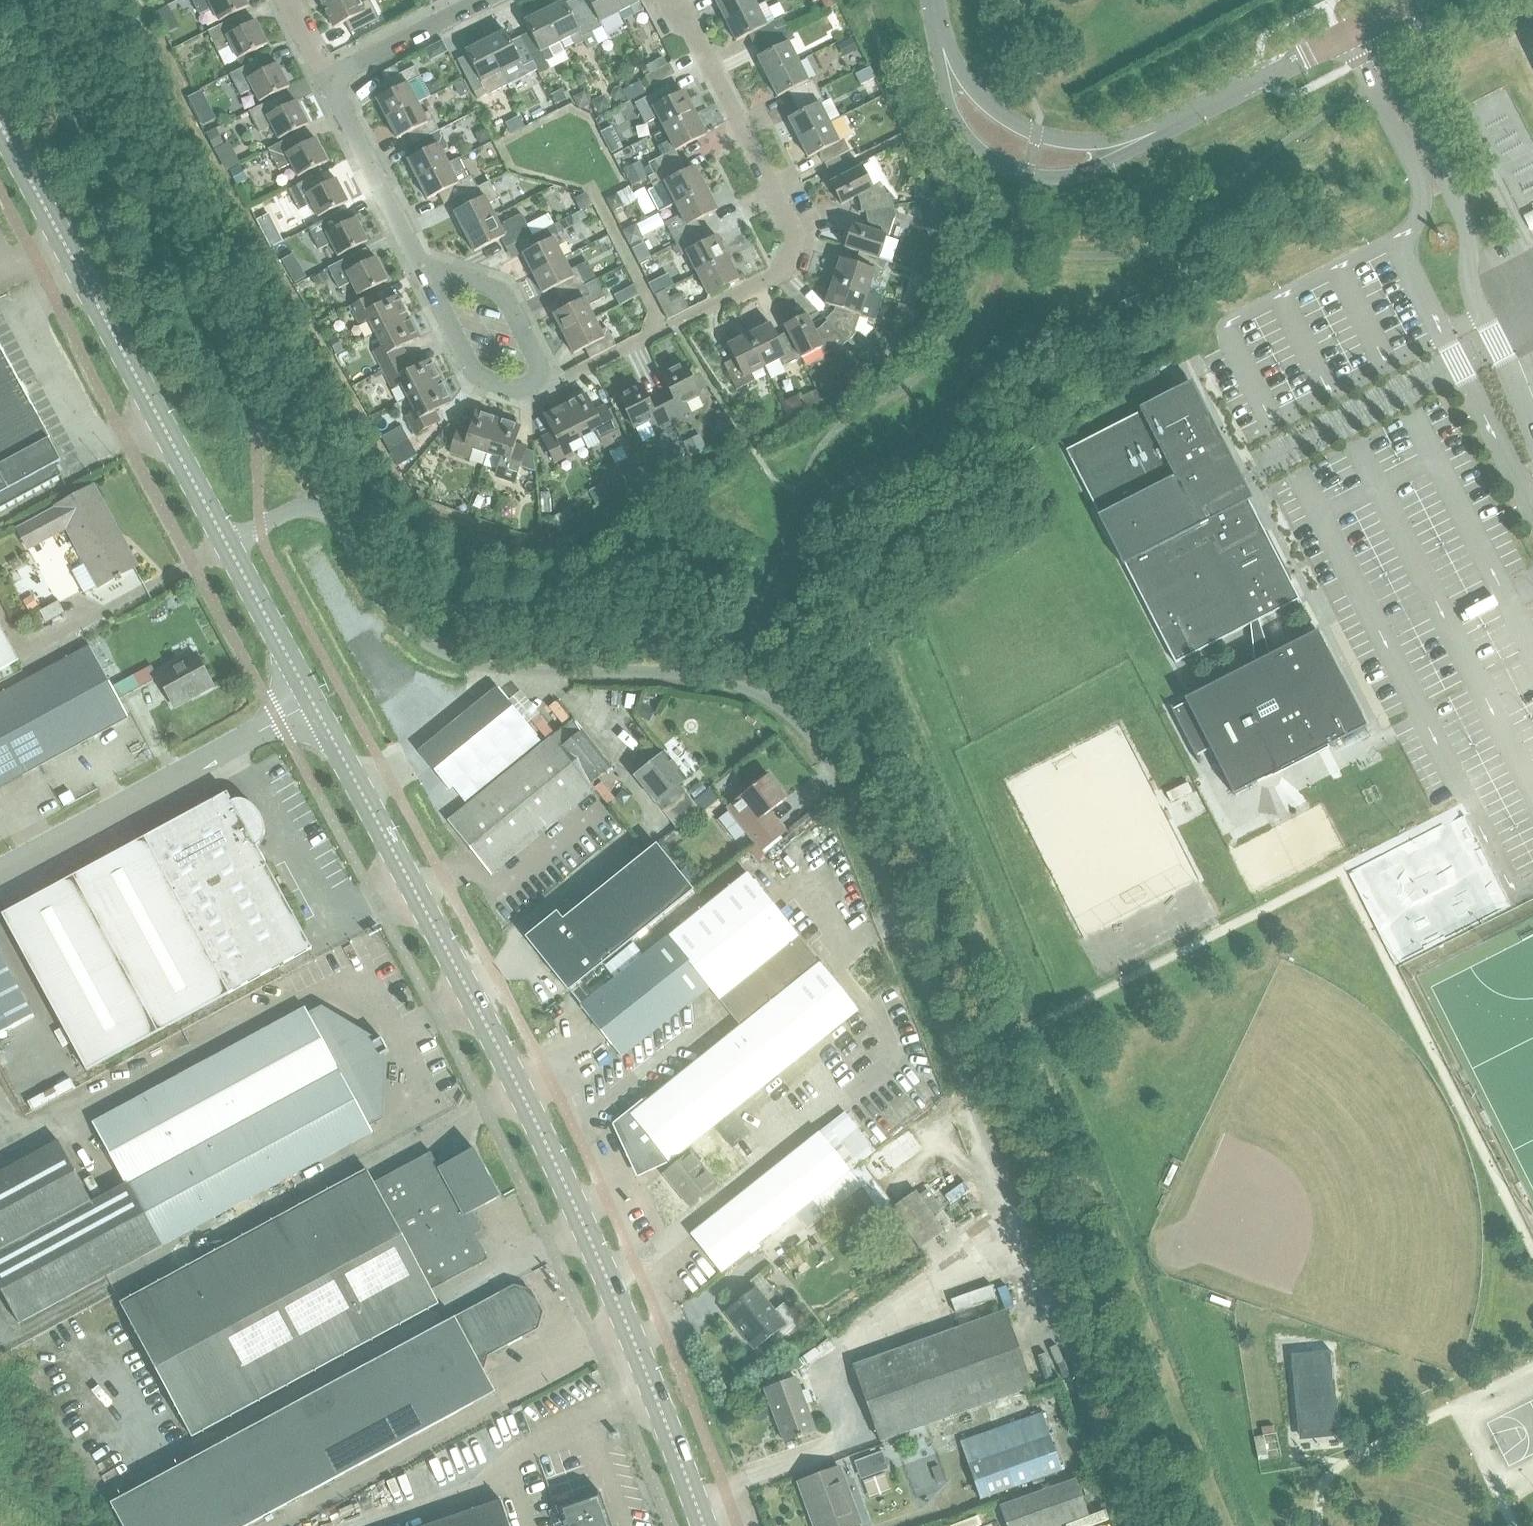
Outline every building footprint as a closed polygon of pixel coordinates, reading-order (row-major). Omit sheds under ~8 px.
[(219,22),(248,7),(245,0),(192,0),(200,15),(212,9),(219,22)] [(324,8),(334,28),(345,22),(351,33),(379,19),(370,0),(368,0),(361,4),(359,0),(340,0),(324,8)] [(545,11),(560,42),(571,37),(575,46),(584,41),(588,50),(598,44),(592,32),(576,0),(572,0),(565,3),(564,1),(545,11)] [(592,32),(621,17),(619,12),(613,0),(576,0),(592,32)] [(619,12),(630,7),(634,15),(643,10),(638,0),(613,0),(619,12)] [(726,21),(757,6),(754,0),(717,0),(718,1),(716,2),(726,21)] [(749,35),(754,46),(788,29),(782,18),(775,21),(765,2),(757,6),(726,21),(736,41),(749,35)] [(530,32),(520,37),(533,62),(539,75),(550,69),(545,61),(565,51),(560,42),(545,11),(525,21),(530,32)] [(231,46),(238,59),(267,44),(256,21),(246,26),(240,15),(208,31),(219,52),(231,46)] [(830,23),(805,29),(807,43),(833,37),(830,23)] [(757,57),(767,77),(798,62),(788,42),(793,40),(788,29),(754,46),(759,56),(757,57)] [(505,31),(485,41),(501,72),(520,62),(523,67),(533,62),(520,37),(511,42),(505,31)] [(501,72),(485,41),(466,51),(471,62),(461,67),(478,100),(508,85),(501,72)] [(670,63),(668,64),(664,57),(646,66),(650,73),(645,76),(650,87),(675,74),(670,63)] [(253,89),(259,102),(289,87),(277,63),(267,68),(262,58),(230,74),(240,95),(253,89)] [(788,92),(794,102),(819,90),(813,79),(808,81),(798,62),(767,77),(778,97),(788,92)] [(377,99),(387,119),(418,103),(431,96),(416,66),(400,74),(396,66),(382,73),(385,81),(382,83),(388,93),(377,99)] [(622,90),(628,102),(646,92),(640,81),(622,90)] [(658,117),(664,129),(695,113),(684,92),(674,97),(668,86),(635,103),(645,124),(658,117)] [(203,87),(191,94),(208,122),(219,116),(203,87)] [(788,118),(798,138),(829,123),(819,103),(824,101),(819,90),(794,102),(799,113),(788,118)] [(272,126),(278,139),(308,124),(296,101),(287,106),(281,95),(249,112),(259,133),(272,126)] [(408,133),(413,143),(439,130),(430,111),(423,114),(418,103),(387,119),(397,139),(408,133)] [(511,134),(526,126),(522,119),(518,112),(504,120),(511,134)] [(648,163),(654,174),(679,162),(674,151),(675,150),(706,135),(695,113),(664,129),(670,140),(658,147),(662,156),(648,163)] [(829,123),(798,138),(808,158),(819,152),(824,163),(825,163),(829,171),(844,164),(840,156),(849,151),(844,139),(853,135),(843,115),(829,123)] [(619,121),(606,126),(616,150),(629,145),(619,121)] [(460,143),(475,136),(470,124),(455,131),(460,143)] [(223,126),(214,129),(224,164),(240,159),(235,139),(227,141),(223,126)] [(407,159),(417,179),(448,164),(448,163),(442,151),(448,148),(439,130),(413,143),(418,154),(407,159)] [(268,149),(270,154),(278,170),(291,164),(298,177),(327,162),(315,138),(306,143),(300,133),(268,149)] [(460,196),(478,187),(472,175),(468,177),(458,157),(448,163),(448,164),(417,179),(427,199),(438,194),(444,204),(460,196)] [(675,204),(706,188),(695,167),(685,172),(679,162),(654,174),(648,177),(654,188),(649,191),(660,211),(675,204)] [(861,212),(865,211),(894,206),(891,193),(886,194),(880,182),(872,186),(862,167),(830,183),(841,204),(857,196),(859,200),(861,212)] [(311,204),(318,217),(348,202),(336,179),(326,184),(321,173),(288,189),(299,210),(311,204)] [(454,212),(464,232),(495,216),(489,204),(499,199),(489,181),(478,187),(460,196),(465,206),(454,212)] [(673,238),(676,244),(701,231),(695,221),(717,210),(706,188),(675,204),(681,215),(661,225),(669,240),(673,238)] [(844,247),(859,252),(886,261),(892,263),(898,241),(888,238),(894,218),(896,218),(894,206),(865,211),(868,223),(870,223),(871,227),(869,230),(852,225),(844,247)] [(1530,230),(1532,229),(1532,210),(1523,216),(1530,230)] [(331,243),(338,256),(368,241),(356,218),(346,223),(341,212),(308,228),(319,250),(331,243)] [(506,249),(528,238),(532,236),(521,214),(503,223),(504,226),(501,228),(495,216),(464,232),(474,252),(501,238),(506,249)] [(633,241),(649,234),(643,219),(626,226),(633,241)] [(523,253),(533,273),(563,258),(557,245),(564,242),(554,224),(532,236),(528,238),(534,248),(523,253)] [(687,252),(697,273),(728,258),(717,237),(706,242),(701,231),(676,244),(682,255),(687,252)] [(351,282),(358,295),(388,280),(376,257),(366,262),(361,251),(328,268),(339,289),(351,282)] [(841,259),(833,282),(867,293),(872,278),(880,281),(886,261),(859,252),(855,263),(841,259)] [(554,288),(559,298),(585,285),(576,267),(570,270),(563,258),(533,273),(543,293),(554,288)] [(728,258),(697,273),(708,295),(739,279),(728,258)] [(658,290),(676,284),(672,271),(653,277),(658,290)] [(553,314),(564,334),(594,318),(588,307),(595,303),(593,301),(603,296),(595,280),(585,285),(559,298),(565,308),(553,314)] [(636,282),(618,290),(624,303),(642,294),(636,282)] [(826,319),(827,321),(847,342),(856,333),(854,331),(859,315),(860,316),(867,293),(833,282),(826,304),(835,307),(834,312),(826,319)] [(655,295),(667,319),(689,309),(683,296),(672,302),(666,289),(655,295)] [(369,320),(375,333),(408,317),(397,296),(381,304),(375,293),(350,306),(360,325),(369,320)] [(785,325),(788,332),(788,331),(801,358),(821,348),(824,355),(837,349),(838,350),(847,342),(827,321),(819,329),(814,331),(806,315),(785,325)] [(373,351),(383,370),(408,357),(402,347),(419,338),(408,317),(375,333),(382,347),(373,351)] [(594,318),(564,334),(574,354),(585,349),(590,359),(616,346),(607,328),(601,331),(594,318)] [(771,324),(749,334),(765,367),(779,360),(782,367),(801,358),(788,331),(788,332),(777,337),(771,324)] [(765,367),(749,334),(728,345),(734,359),(724,364),(736,390),(755,381),(751,373),(765,367)] [(401,384),(408,398),(440,381),(430,360),(413,368),(408,357),(383,370),(392,389),(401,384)] [(62,475),(55,464),(61,461),(49,438),(43,441),(20,398),(25,395),(19,384),(14,387),(0,362),(0,508),(62,475)] [(670,390),(659,395),(671,420),(690,410),(686,403),(700,396),(698,391),(709,386),(700,371),(691,377),(684,363),(662,374),(670,390)] [(440,381),(408,398),(415,411),(406,416),(415,434),(440,422),(435,411),(451,403),(440,381)] [(671,420),(659,395),(649,401),(641,385),(619,396),(635,428),(649,421),(653,429),(671,420)] [(1190,387),(1141,412),(1065,450),(1175,663),(1249,625),(1258,620),(1299,599),(1190,387)] [(587,394),(565,405),(582,438),(595,431),(600,440),(603,441),(606,446),(622,438),(606,405),(595,411),(587,394)] [(582,438),(565,405),(544,416),(552,432),(542,438),(554,463),(573,453),(568,444),(582,438)] [(472,449),(487,454),(498,419),(475,412),(469,429),(458,426),(449,452),(469,459),(472,449)] [(498,419),(487,454),(501,459),(498,468),(500,469),(497,477),(515,483),(521,466),(526,449),(527,448),(515,444),(521,427),(498,419)] [(403,422),(385,433),(404,463),(422,452),(403,422)] [(683,443),(696,458),(710,446),(698,431),(683,443)] [(625,442),(613,448),(619,461),(632,455),(625,442)] [(533,451),(526,449),(521,466),(535,470),(533,451)] [(528,492),(543,490),(540,475),(526,477),(528,492)] [(604,479),(592,488),(602,502),(614,493),(604,479)] [(119,536),(93,488),(92,487),(53,508),(54,509),(16,530),(27,550),(65,530),(84,564),(72,571),(85,593),(96,587),(97,589),(114,580),(115,582),(121,579),(120,577),(137,567),(127,549),(122,552),(115,538),(119,536)] [(555,490),(545,489),(544,508),(554,508),(555,490)] [(40,611),(46,623),(66,612),(59,600),(40,611)] [(1249,625),(1251,640),(1254,663),(1184,699),(1185,702),(1173,709),(1171,706),(1169,707),(1199,763),(1200,763),(1197,755),(1209,749),(1233,794),(1319,750),(1317,747),(1325,743),(1326,746),(1342,738),(1365,726),(1317,631),(1270,655),(1258,620),(1249,625)] [(18,660),(0,627),(0,670),(18,660)] [(93,656),(89,648),(0,696),(0,787),(127,718),(93,656)] [(199,694),(213,687),(195,656),(156,677),(172,705),(198,691),(199,694)] [(453,787),(469,806),(449,822),(491,875),(595,792),(590,786),(611,769),(573,721),(542,746),(497,689),(419,752),(450,790),(453,787)] [(1012,774),(1097,979),(1218,928),(1133,724),(1012,774)] [(635,777),(654,802),(683,780),(663,755),(635,777)] [(766,776),(736,799),(726,808),(754,842),(757,840),(764,849),(780,836),(763,816),(768,812),(785,799),(766,776)] [(599,785),(611,799),(618,793),(606,779),(599,785)] [(235,801),(232,801),(227,792),(143,839),(229,994),(312,948),(256,846),(258,844),(259,842),(260,840),(261,838),(262,835),(263,833),(263,831),(263,828),(263,826),(263,824),(263,821),(262,819),(261,817),(260,815),(259,813),(257,811),(256,809),(254,807),(252,806),(250,805),(248,804),(246,803),(244,802),(242,801),(239,801),(235,801)] [(697,812),(685,797),(684,795),(662,811),(675,828),(697,812)] [(229,994),(143,839),(3,916),(88,1072),(229,994)] [(625,869),(661,916),(694,890),(656,844),(655,845),(646,852),(625,869)] [(661,916),(625,869),(609,882),(646,929),(661,916)] [(689,1145),(715,1125),(733,1148),(751,1133),(733,1110),(859,1011),(751,872),(670,935),(742,1027),(654,1096),(619,1125),(633,1156),(656,1145),(674,1167),(664,1176),(691,1210),(718,1188),(691,1154),(694,1152),(689,1145)] [(646,929),(609,882),(594,894),(630,941),(646,929)] [(630,941),(594,894),(578,907),(615,954),(630,941)] [(615,954),(578,907),(563,919),(599,966),(615,954)] [(563,919),(557,911),(525,937),(568,991),(599,966),(563,919)] [(1386,918),(1396,942),(1411,936),(1401,911),(1386,918)] [(668,937),(580,1006),(620,1057),(709,988),(668,937)] [(33,1015),(0,954),(0,1032),(33,1015)] [(93,1203),(92,1204),(58,1141),(0,1173),(0,1289),(18,1322),(95,1282),(352,1144),(372,1132),(367,1123),(379,1117),(381,1055),(389,1051),(382,1038),(374,1042),(322,1010),(310,1017),(305,1008),(93,1123),(126,1185),(93,1203)] [(52,1040),(7,1063),(31,1109),(76,1086),(52,1040)] [(731,1204),(692,1235),(722,1272),(813,1200),(811,1198),(849,1169),(876,1150),(846,1113),(819,1134),(731,1204)] [(467,1215),(500,1198),(474,1150),(439,1169),(431,1154),(373,1185),(366,1171),(120,1303),(192,1437),(438,1304),(430,1291),(487,1260),(471,1231),(475,1229),(467,1215)] [(849,1169),(811,1198),(813,1200),(824,1213),(861,1184),(849,1169)] [(944,1232),(919,1196),(915,1191),(902,1200),(891,1208),(920,1249),(941,1234),(944,1232)] [(757,1281),(766,1289),(777,1275),(768,1268),(757,1281)] [(457,1317),(110,1503),(123,1525),(248,1525),(494,1394),(482,1372),(487,1357),(537,1330),(542,1314),(530,1292),(514,1287),(499,1296),(499,1295),(457,1317)] [(724,1312),(754,1350),(771,1336),(776,1343),(800,1323),(784,1303),(774,1310),(756,1287),(724,1312)] [(960,1315),(1001,1303),(997,1288),(956,1300),(960,1315)] [(853,1367),(880,1442),(1031,1387),(1004,1313),(853,1367)] [(1331,1351),(1291,1354),(1298,1431),(1299,1431),(1299,1435),(1338,1431),(1337,1427),(1338,1427),(1331,1351)] [(765,1391),(784,1443),(816,1431),(796,1379),(765,1391)] [(961,1442),(981,1499),(1061,1471),(1041,1414),(961,1442)] [(1260,1454),(1281,1452),(1278,1428),(1258,1430),(1260,1454)] [(872,1496),(900,1486),(886,1450),(859,1461),(872,1496)] [(848,1507),(853,1505),(840,1469),(799,1483),(812,1519),(817,1518),(820,1525),(855,1525),(848,1507)] [(1006,1525),(1055,1525),(1088,1514),(1076,1479),(1000,1506),(1006,1525)] [(555,1507),(562,1525),(612,1525),(600,1492),(555,1507)] [(431,1525),(508,1525),(500,1502),(431,1525)]
